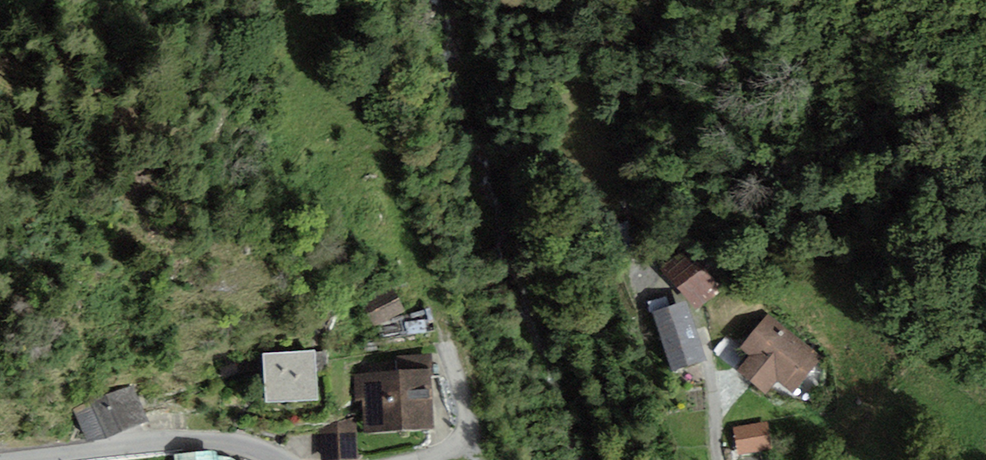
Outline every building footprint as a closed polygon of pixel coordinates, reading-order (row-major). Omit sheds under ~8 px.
[(683,253),(665,268),(698,306),(715,291),(683,253)] [(398,317),(385,297),(364,311),(362,319),(367,326),(381,328),(398,317)] [(685,304),(655,314),(674,369),(704,359),(685,304)] [(772,310),(740,342),(754,355),(740,369),(762,391),(776,377),(791,392),(823,359),(772,310)] [(316,350),(264,353),(267,402),(319,398),(316,350)] [(400,373),(364,375),(367,428),(433,425),(429,355),(399,357),(400,373)] [(135,386),(75,404),(86,443),(147,424),(135,386)] [(770,423),(736,429),(741,458),(775,452),(770,423)] [(322,435),(323,459),(356,459),(356,426),(337,426),(322,435)] [(178,456),(179,459),(233,459),(231,459),(214,456),(213,452),(178,456)]
